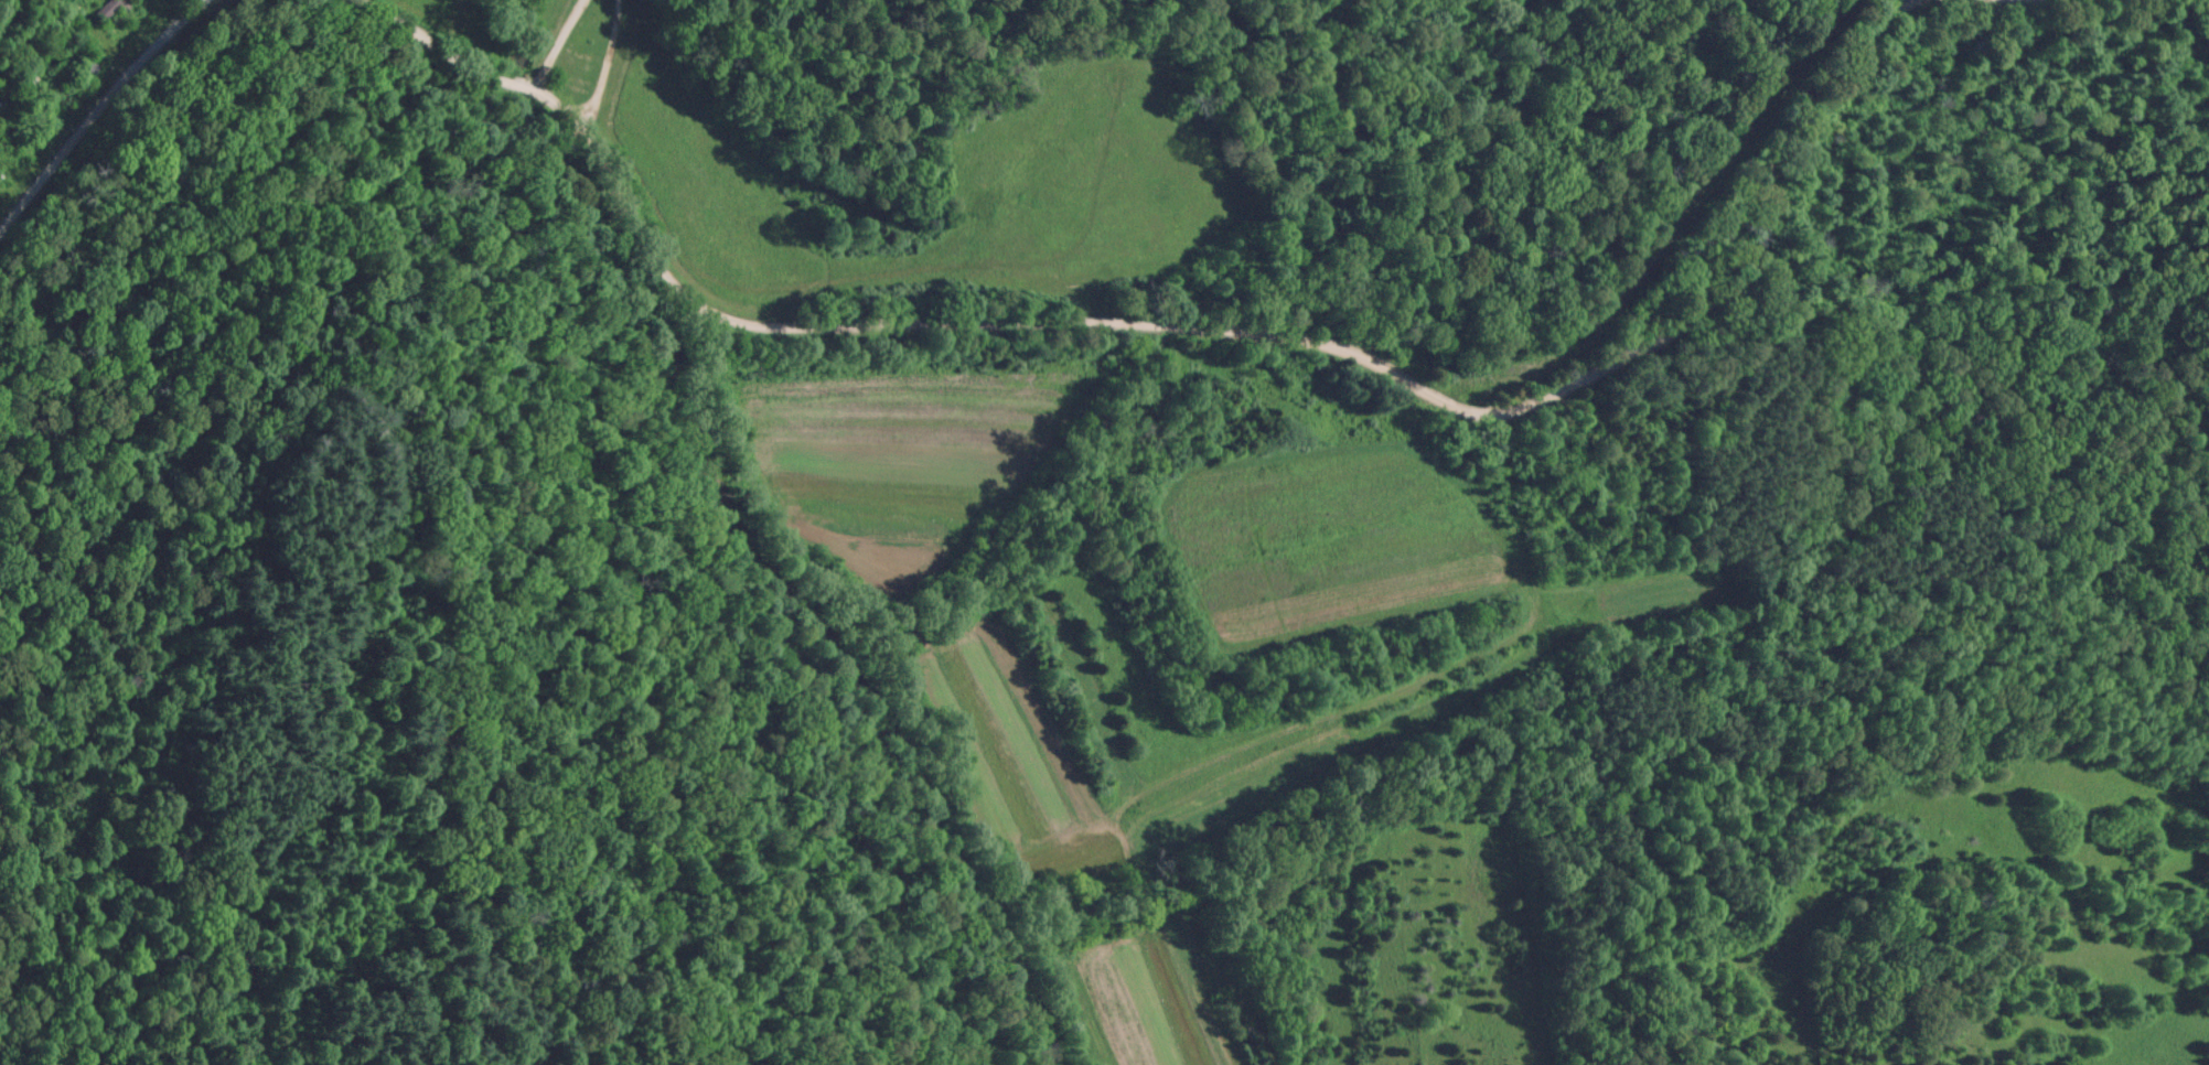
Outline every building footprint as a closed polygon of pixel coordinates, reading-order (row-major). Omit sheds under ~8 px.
[(92,13),(100,22),(122,0),(104,0),(92,13)]
